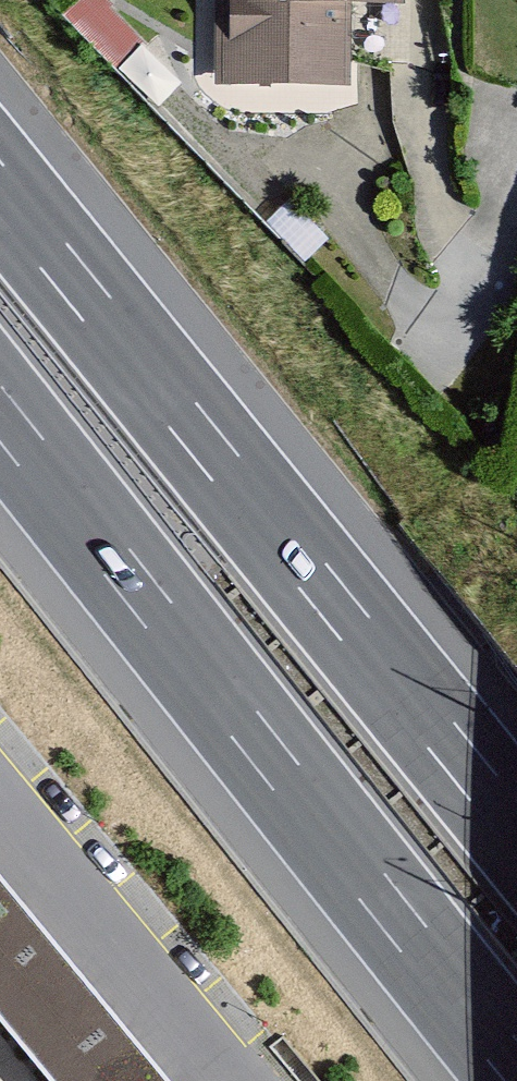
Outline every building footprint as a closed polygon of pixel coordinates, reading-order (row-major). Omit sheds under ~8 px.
[(219,84),(345,86),(347,1),(406,2),(406,0),(221,0),(219,84)] [(0,873),(0,1008),(60,1080),(171,1080),(0,873)]
